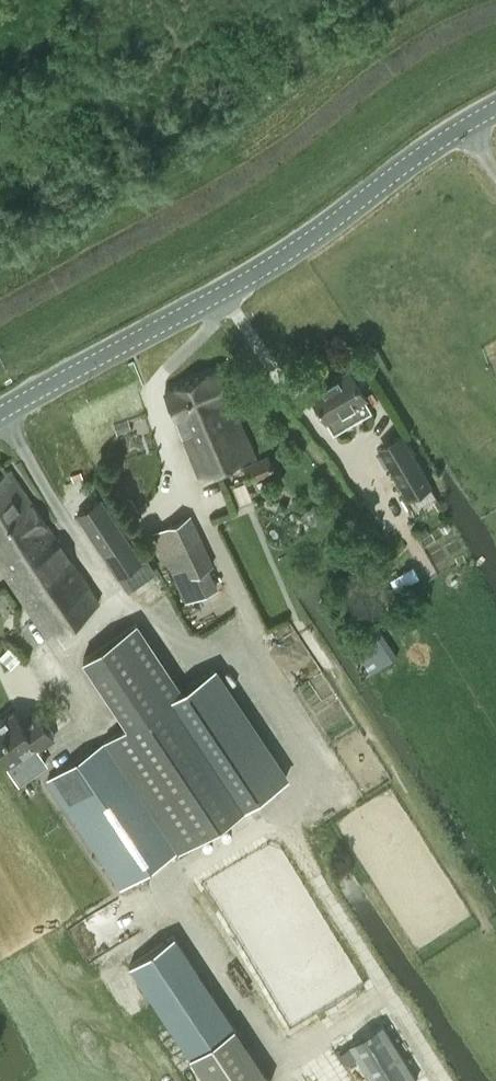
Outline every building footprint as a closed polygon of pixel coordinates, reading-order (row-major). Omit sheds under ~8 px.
[(310,389),(327,418),(328,417),(334,428),(370,406),(364,396),(367,395),(349,366),(310,389)] [(200,473),(256,451),(217,367),(165,389),(200,473)] [(128,417),(113,422),(117,432),(131,427),(128,417)] [(409,496),(431,483),(404,438),(382,450),(409,496)] [(274,472),(267,455),(243,465),(250,482),(274,472)] [(0,476),(0,520),(34,498),(15,467),(0,476)] [(130,495),(121,500),(130,514),(139,508),(130,495)] [(119,572),(143,557),(102,496),(78,512),(119,572)] [(0,520),(0,560),(37,619),(46,635),(100,600),(49,521),(34,498),(0,520)] [(209,564),(212,563),(190,514),(153,531),(164,554),(174,550),(186,575),(190,573),(197,588),(216,579),(209,564)] [(425,525),(415,532),(419,538),(429,532),(425,525)] [(371,542),(367,554),(381,558),(383,558),(386,546),(384,545),(371,542)] [(85,659),(128,723),(182,686),(140,622),(85,659)] [(349,641),(370,672),(396,655),(376,624),(349,641)] [(108,737),(181,846),(255,798),(286,776),(290,774),(215,664),(182,687),(128,723),(108,737)] [(54,736),(35,708),(23,718),(16,707),(0,718),(0,751),(7,761),(35,742),(39,746),(54,736)] [(108,737),(49,777),(121,885),(181,846),(108,737)] [(271,1080),(175,933),(131,962),(208,1080),(269,1080),(271,1080)] [(383,1026),(350,1046),(371,1080),(412,1080),(415,1079),(383,1026)]
